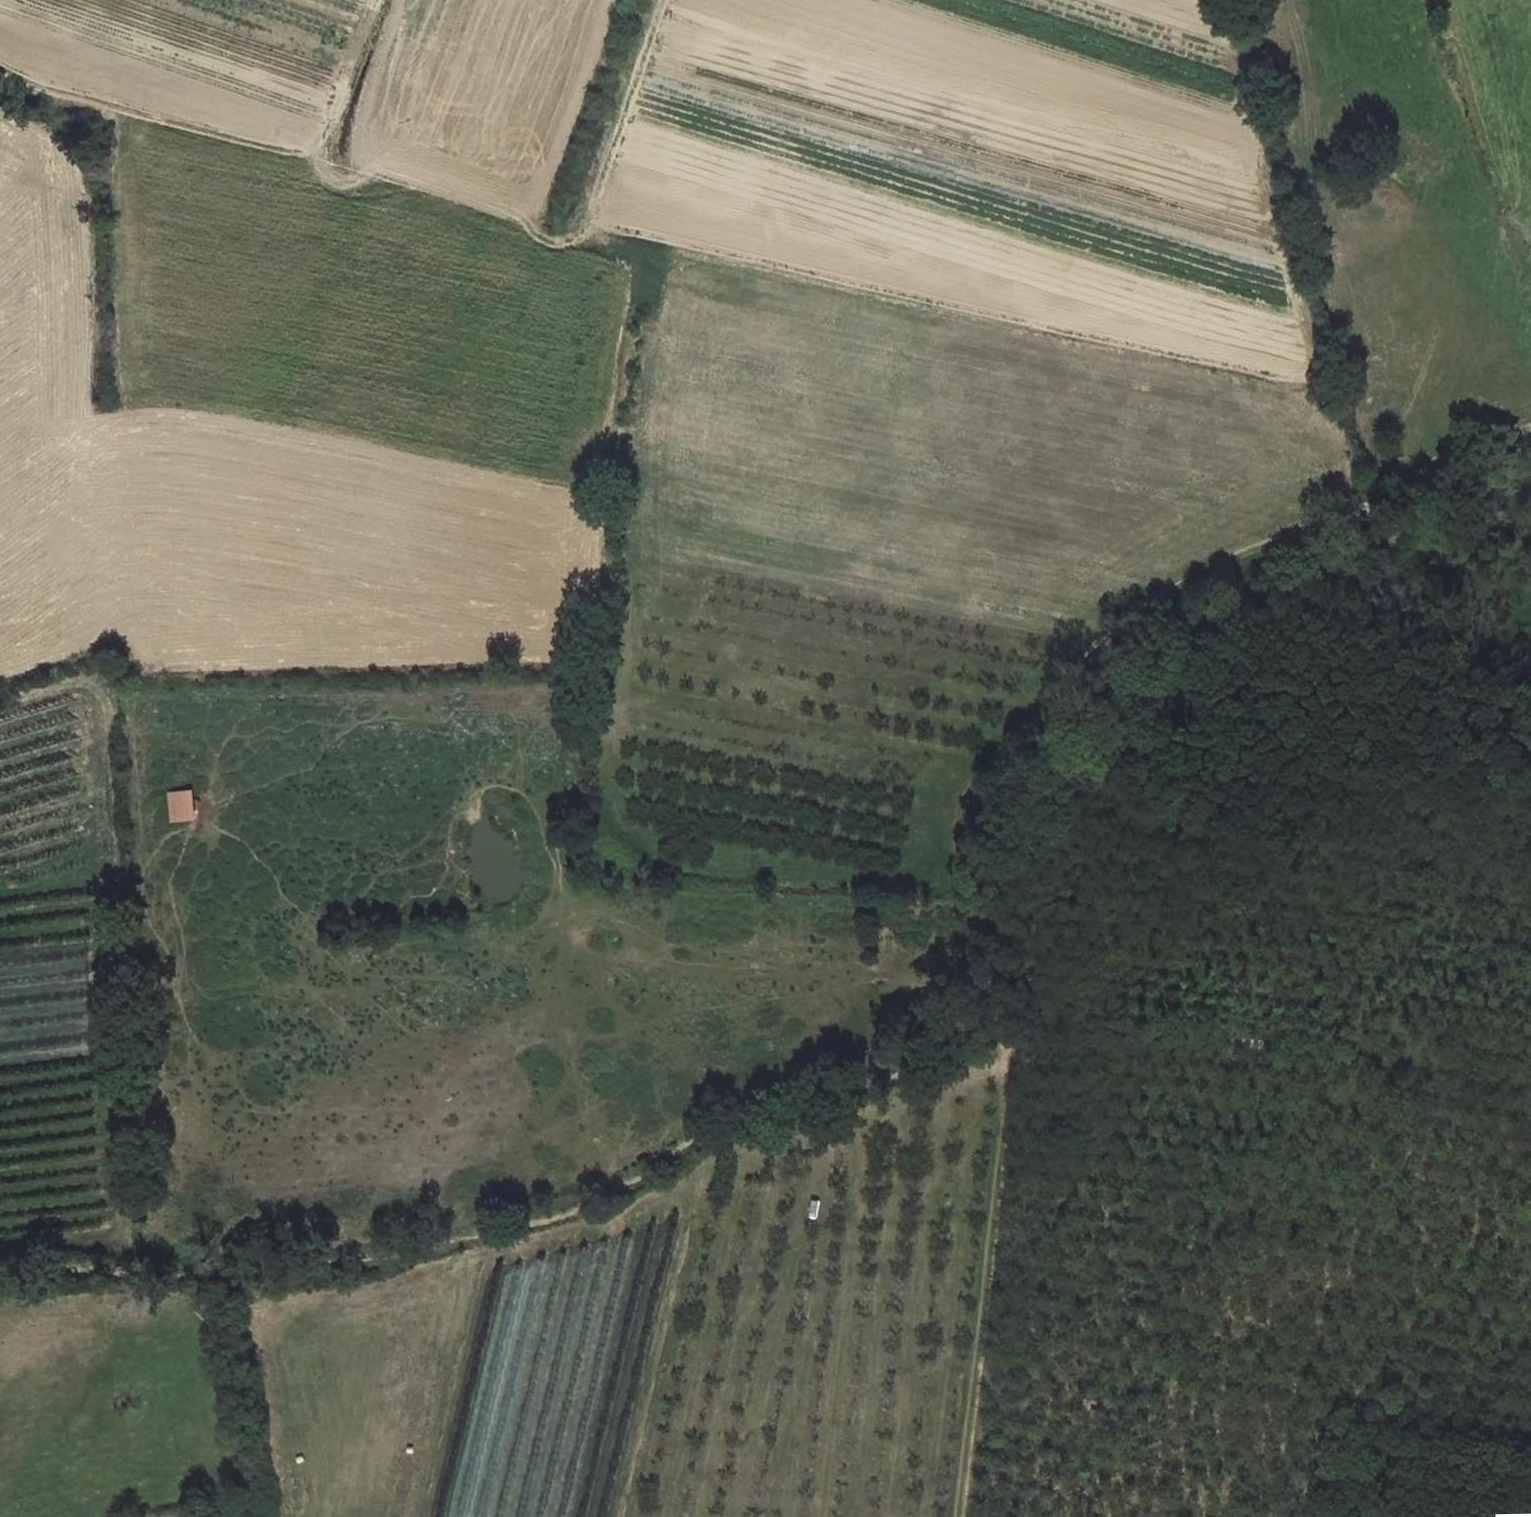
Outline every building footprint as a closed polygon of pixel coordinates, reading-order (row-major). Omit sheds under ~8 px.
[(167,790),(171,820),(196,817),(192,787),(167,790)]
